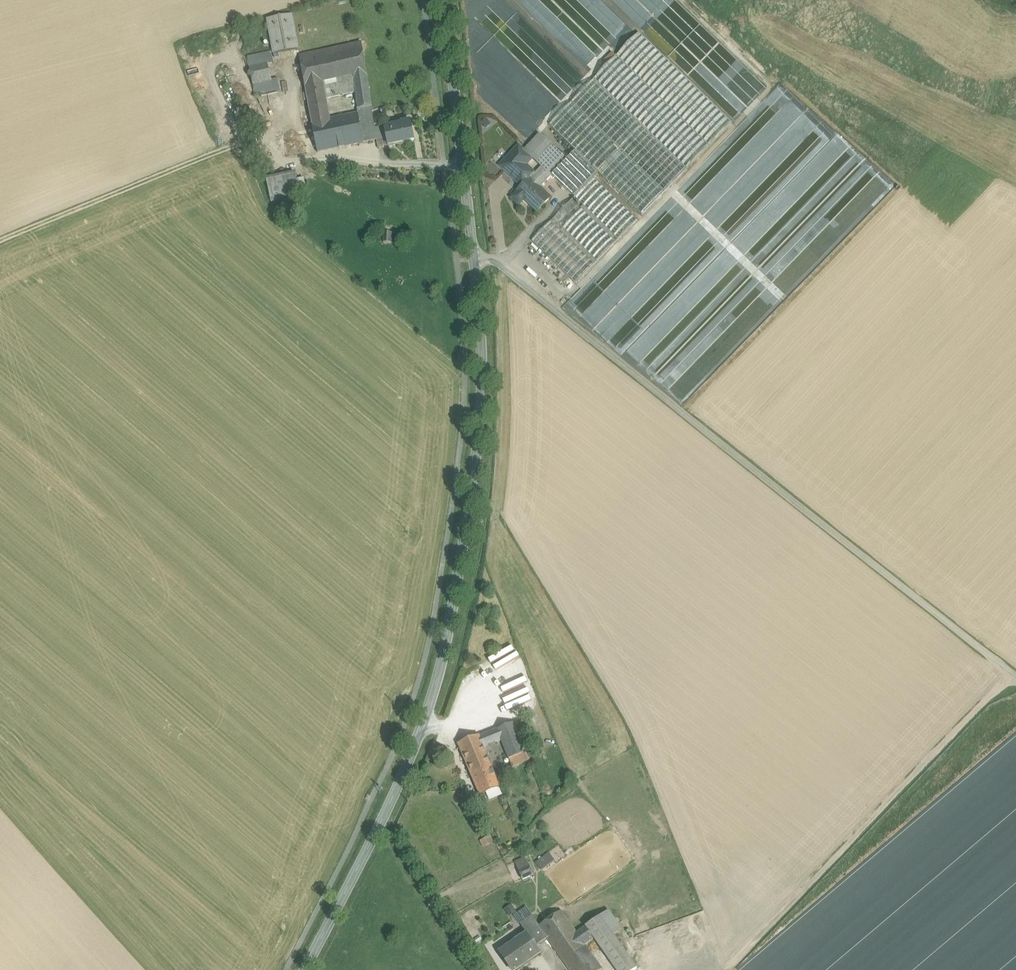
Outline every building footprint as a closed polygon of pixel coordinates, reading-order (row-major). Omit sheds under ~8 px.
[(292,15),(267,19),(274,54),(278,53),(299,49),(292,15)] [(732,123),(639,33),(617,56),(613,52),(603,62),(607,66),(594,79),(687,169),(732,123)] [(385,128),(385,127),(377,128),(362,50),(301,61),(318,152),(387,139),(385,128)] [(268,63),(250,68),(253,85),(272,81),(272,80),(268,65),(269,65),(268,63)] [(594,79),(549,125),(576,151),(642,215),(687,169),(594,79)] [(385,128),(387,139),(388,146),(414,140),(410,121),(402,123),(402,125),(385,128)] [(524,151),(532,159),(537,164),(553,147),(540,134),(524,151)] [(844,194),(867,166),(834,138),(828,145),(836,152),(837,151),(843,156),(842,157),(847,162),(842,167),(849,173),(836,188),(844,194)] [(519,147),(500,167),(517,182),(524,184),(529,179),(530,179),(535,174),(526,166),(532,159),(524,151),(519,147)] [(553,147),(537,164),(541,168),(535,174),(545,184),(552,176),(567,160),(553,147)] [(642,215),(576,151),(567,160),(552,176),(574,198),(583,206),(581,208),(579,206),(580,205),(578,203),(577,204),(572,200),(532,242),(576,284),(642,215)] [(535,174),(530,179),(529,179),(524,184),(516,193),(517,193),(511,199),(519,206),(524,200),(538,212),(551,199),(540,189),(545,184),(535,174)] [(296,175),(267,181),(271,202),(301,196),(296,175)] [(392,233),(384,233),(384,243),(392,243),(392,233)] [(610,260),(607,277),(621,279),(623,267),(630,268),(631,261),(626,260),(625,262),(610,260)] [(517,691),(526,689),(516,649),(491,655),(494,666),(488,667),(497,703),(519,698),(517,691)] [(514,723),(497,729),(502,741),(509,759),(526,752),(514,723)] [(497,729),(491,732),(496,743),(502,741),(497,729)] [(491,732),(479,737),(484,748),(496,743),(491,732)] [(479,737),(460,744),(470,768),(480,764),(481,766),(490,762),(484,748),(479,737)] [(434,743),(429,755),(442,760),(447,748),(434,743)] [(526,752),(509,759),(512,767),(529,760),(526,752)] [(490,762),(481,766),(480,764),(470,768),(481,794),(500,787),(490,762)] [(491,837),(481,840),(483,846),(493,842),(491,837)] [(549,853),(536,862),(542,871),(555,861),(549,853)] [(526,858),(515,863),(519,871),(529,866),(526,858)] [(529,866),(519,871),(523,880),(526,879),(533,876),(529,866)] [(575,931),(562,911),(540,926),(539,927),(547,938),(553,946),(575,931)] [(609,911),(598,918),(635,969),(637,969),(614,935),(622,930),(609,911)] [(532,915),(522,923),(529,933),(539,927),(540,926),(532,915)] [(598,918),(577,933),(585,945),(594,939),(616,969),(635,969),(598,918)] [(502,952),(514,969),(515,969),(521,966),(522,966),(529,962),(528,961),(540,953),(536,947),(547,938),(539,927),(529,933),(502,952)] [(654,946),(662,942),(659,937),(664,935),(661,928),(649,933),(654,946)] [(553,946),(570,969),(583,969),(597,961),(577,933),(575,931),(553,946)] [(583,969),(601,969),(602,969),(597,961),(583,969)]
